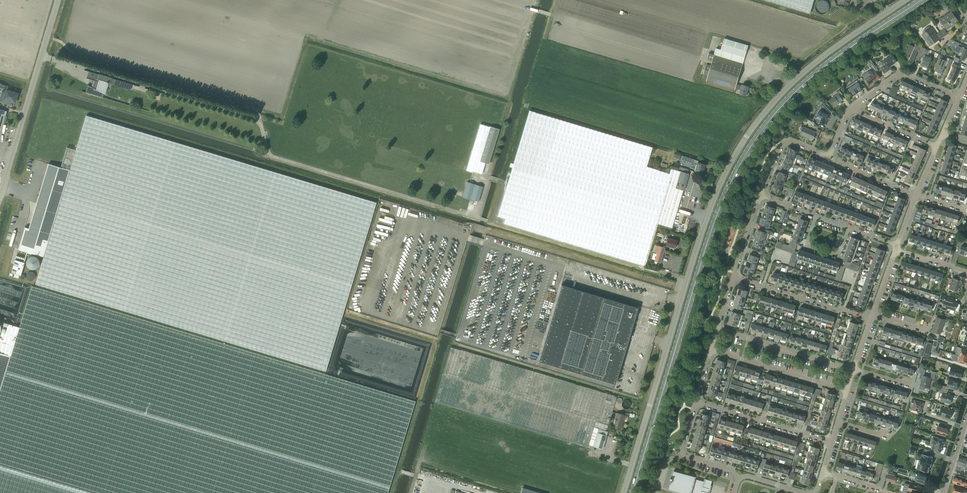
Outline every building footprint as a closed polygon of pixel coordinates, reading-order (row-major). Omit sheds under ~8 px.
[(814,0),(767,0),(810,13),(814,0)] [(946,29),(958,20),(952,12),(940,21),(946,29)] [(939,40),(930,28),(929,26),(923,30),(925,32),(922,34),(931,46),(939,40)] [(939,32),(943,37),(947,34),(944,29),(939,32)] [(724,38),(719,56),(743,63),(748,45),(724,38)] [(950,48),(960,52),(962,53),(960,59),(955,56),(953,60),(960,63),(962,60),(964,61),(966,54),(966,49),(964,48),(962,47),(958,46),(959,43),(952,40),(951,43),(950,45),(951,45),(950,48)] [(910,44),(905,55),(910,57),(909,60),(912,62),(917,51),(923,54),(925,48),(923,47),(923,46),(924,45),(922,45),(920,44),(919,46),(916,44),(915,46),(910,44)] [(924,58),(920,65),(923,67),(927,68),(928,66),(932,58),(926,56),(929,50),(925,48),(923,54),(921,57),(924,58)] [(719,56),(714,55),(709,53),(707,59),(712,60),(711,66),(706,64),(703,73),(708,75),(706,81),(735,89),(735,88),(737,84),(743,63),(719,56)] [(884,61),(881,63),(878,65),(884,73),(891,68),(890,66),(897,61),(892,55),(884,61)] [(949,67),(952,60),(949,58),(948,62),(946,61),(947,61),(940,58),(934,70),(941,74),(945,65),(949,67)] [(872,69),(863,75),(870,85),(880,78),(876,72),(878,70),(873,63),(869,65),(872,69)] [(953,67),(948,78),(951,79),(950,82),(953,83),(954,81),(955,81),(960,70),(959,69),(960,66),(953,63),(952,66),(953,67)] [(113,82),(89,75),(87,81),(89,82),(85,96),(103,101),(104,97),(97,93),(100,84),(111,87),(113,82)] [(853,96),(863,89),(861,87),(864,85),(859,78),(857,80),(856,80),(852,83),(853,85),(847,88),(853,96)] [(904,93),(908,83),(903,81),(900,87),(903,89),(901,92),(904,93)] [(908,83),(904,93),(905,90),(908,91),(907,94),(910,95),(914,86),(908,83)] [(737,84),(735,88),(740,90),(739,93),(746,95),(747,94),(747,95),(748,92),(747,92),(749,87),(742,84),(742,85),(737,84)] [(914,86),(910,95),(913,96),(915,97),(916,95),(919,88),(914,86)] [(919,88),(916,95),(922,97),(924,90),(919,88)] [(15,102),(18,93),(6,90),(6,92),(3,91),(0,100),(0,101),(12,105),(13,102),(15,102)] [(840,97),(843,95),(839,90),(836,92),(838,94),(829,100),(833,107),(842,100),(840,97)] [(924,90),(922,97),(920,100),(926,102),(927,99),(930,93),(924,90)] [(936,103),(945,107),(947,101),(934,96),(933,98),(937,100),(936,103)] [(875,110),(881,98),(879,97),(877,101),(874,100),(873,102),(872,101),(870,108),(875,110)] [(881,98),(875,110),(881,113),(885,103),(882,102),(883,99),(881,98)] [(937,107),(936,110),(942,113),(945,107),(936,103),(932,101),(931,104),(935,105),(934,106),(937,107)] [(885,103),(881,113),(887,115),(889,109),(884,106),(885,104),(885,103)] [(832,111),(828,106),(826,104),(824,106),(826,109),(830,113),(832,111)] [(895,111),(892,118),(898,120),(903,108),(901,107),(900,110),(899,110),(898,113),(895,111)] [(903,123),(906,116),(904,115),(905,113),(904,112),(905,109),(903,108),(898,120),(903,123)] [(892,118),(895,111),(889,109),(887,115),(892,118)] [(530,110),(514,164),(511,163),(510,166),(513,167),(509,181),(498,216),(505,218),(504,223),(645,265),(657,225),(658,223),(671,227),(683,190),(676,187),(681,171),(677,170),(671,168),(669,173),(646,166),(652,147),(530,110)] [(817,116),(818,116),(817,118),(820,120),(819,122),(824,124),(826,120),(829,114),(820,110),(817,116)] [(942,113),(936,110),(934,115),(940,118),(942,113)] [(906,116),(903,123),(909,125),(913,116),(915,113),(912,112),(911,114),(911,113),(909,117),(906,116)] [(915,113),(913,116),(909,125),(915,128),(918,121),(915,120),(916,117),(915,117),(917,114),(915,113)] [(931,121),(937,124),(940,118),(934,115),(927,113),(926,115),(933,118),(931,121)] [(36,284),(326,371),(376,202),(86,115),(76,150),(67,147),(61,167),(69,170),(44,256),(36,284)] [(857,127),(860,120),(854,118),(853,120),(852,123),(852,124),(855,126),(854,129),(856,130),(857,127)] [(937,124),(931,121),(924,118),(923,120),(927,122),(930,123),(929,127),(935,129),(937,124)] [(860,120),(857,127),(863,129),(865,123),(860,120)] [(865,123),(863,129),(868,132),(871,125),(865,123)] [(480,124),(466,170),(473,172),(473,171),(482,174),(485,163),(480,161),(490,126),(489,127),(480,124)] [(871,125),(868,132),(873,134),(873,136),(876,128),(871,125)] [(499,129),(490,126),(480,161),(485,163),(489,164),(499,129)] [(803,127),(802,127),(801,127),(800,127),(800,129),(800,130),(801,130),(800,134),(812,139),(813,137),(817,139),(821,130),(817,129),(815,132),(803,127)] [(935,129),(929,127),(926,133),(932,135),(935,129)] [(876,128),(873,136),(878,138),(882,130),(876,128)] [(888,140),(891,134),(886,132),(883,138),(888,140)] [(891,134),(888,140),(887,143),(889,144),(890,143),(893,144),(894,143),(897,136),(891,134)] [(899,145),(902,139),(897,136),(894,143),(899,145)] [(902,139),(899,145),(898,148),(901,149),(902,146),(905,147),(908,141),(902,139)] [(948,149),(961,153),(962,151),(955,149),(956,145),(950,143),(948,149)] [(917,153),(923,156),(926,150),(913,144),(912,147),(919,150),(917,153),(910,150),(917,153)] [(845,155),(848,147),(846,146),(846,148),(842,146),(839,153),(845,155)] [(848,147),(845,155),(850,158),(853,151),(848,149),(849,147),(848,147)] [(787,154),(794,157),(797,159),(801,160),(803,161),(806,162),(807,160),(803,159),(803,158),(795,155),(797,151),(789,148),(787,154)] [(853,151),(850,158),(856,160),(860,149),(858,148),(856,152),(853,151)] [(860,149),(856,160),(861,163),(864,156),(859,154),(861,149),(860,149)] [(915,159),(921,161),(923,156),(917,153),(910,150),(909,152),(916,155),(915,159)] [(784,160),(799,167),(799,166),(792,163),(794,157),(787,154),(784,160)] [(870,166),(873,159),(871,158),(872,155),(869,154),(868,157),(865,164),(870,166)] [(698,160),(694,159),(682,156),(681,160),(696,164),(694,171),(698,172),(697,174),(701,175),(702,173),(705,164),(697,162),(698,160)] [(812,168),(815,160),(810,158),(806,166),(805,169),(808,170),(809,167),(812,168)] [(873,159),(870,166),(875,169),(878,161),(873,159)] [(912,164),(918,167),(921,161),(915,159),(912,164)] [(798,169),(799,167),(784,160),(781,167),(785,168),(785,170),(788,171),(790,167),(793,168),(794,167),(798,169)] [(818,170),(821,162),(815,160),(812,168),(811,171),(813,172),(815,169),(818,170)] [(878,161),(875,169),(880,171),(883,164),(878,161)] [(823,173),(827,165),(821,162),(818,170),(823,173)] [(69,170),(61,167),(48,163),(29,228),(25,227),(18,249),(44,256),(69,170)] [(883,164),(880,171),(885,173),(888,166),(883,164)] [(918,167),(912,164),(910,170),(916,173),(918,167)] [(827,165),(823,173),(829,175),(832,167),(827,165)] [(888,166),(885,173),(891,175),(893,170),(896,172),(898,166),(895,165),(894,168),(888,166)] [(832,167),(829,175),(834,178),(838,170),(832,167)] [(907,175),(914,178),(916,173),(910,170),(903,167),(902,169),(906,171),(906,170),(909,172),(907,175)] [(949,169),(942,167),(940,173),(954,177),(955,174),(948,172),(949,169)] [(838,170),(834,178),(834,179),(836,180),(836,178),(840,180),(843,172),(838,170)] [(684,190),(689,173),(687,173),(681,171),(676,187),(683,190),(684,190)] [(776,178),(784,181),(787,175),(779,172),(776,178)] [(840,180),(839,183),(841,184),(842,181),(845,182),(849,174),(843,172),(840,180)] [(914,178),(907,175),(905,181),(911,184),(914,178)] [(856,187),(859,179),(854,177),(850,185),(856,187)] [(774,184),(781,187),(784,181),(776,178),(774,184)] [(859,179),(856,187),(861,190),(865,182),(859,179)] [(483,186),(469,182),(467,182),(463,196),(478,201),(483,186)] [(865,182),(861,190),(867,192),(870,184),(865,182)] [(937,193),(941,194),(943,186),(939,185),(940,183),(938,182),(937,184),(935,184),(932,191),(935,191),(935,192),(935,193),(937,193)] [(781,187),(774,184),(771,190),(779,193),(781,187)] [(873,194),(876,186),(870,184),(867,192),(873,194)] [(947,195),(949,188),(945,187),(946,185),(944,184),(943,186),(941,194),(941,195),(941,194),(943,195),(943,194),(946,195),(947,195)] [(876,186),(873,194),(878,197),(882,189),(876,186)] [(849,188),(846,188),(844,193),(852,196),(853,194),(847,192),(849,188)] [(882,189),(878,197),(884,199),(887,191),(882,189)] [(799,201),(802,193),(796,191),(793,199),(799,201)] [(958,199),(958,200),(960,200),(964,201),(965,197),(966,197),(966,192),(966,193),(960,191),(958,199)] [(802,193),(799,201),(805,203),(808,195),(802,193)] [(808,195),(805,203),(811,205),(813,197),(808,195)] [(813,197),(811,205),(816,207),(819,199),(813,197)] [(819,199),(816,207),(822,209),(825,201),(819,199)] [(825,201),(822,209),(827,211),(830,203),(825,201)] [(830,203),(827,211),(833,213),(836,205),(830,203)] [(764,211),(772,214),(774,208),(766,205),(764,211)] [(836,205),(833,213),(839,215),(842,207),(836,205)] [(922,213),(928,214),(930,207),(924,205),(923,210),(922,213)] [(901,209),(895,207),(894,208),(887,206),(886,208),(893,211),(893,212),(899,214),(901,209)] [(842,207),(839,215),(844,217),(847,210),(842,207)] [(934,216),(936,209),(930,207),(928,214),(934,216)] [(939,218),(942,211),(936,209),(934,216),(939,218)] [(850,219),(853,212),(847,210),(844,217),(850,219)] [(761,218),(770,221),(771,220),(774,221),(775,216),(772,215),(772,214),(764,211),(763,212),(763,214),(761,218)] [(945,222),(947,212),(942,211),(939,218),(945,220),(945,222)] [(853,212),(850,219),(856,221),(858,214),(853,212)] [(951,222),(953,214),(947,212),(945,222),(947,222),(948,221),(951,222)] [(858,214),(856,221),(861,223),(864,216),(858,214)] [(953,214),(951,222),(957,223),(959,216),(953,214)] [(864,216),(861,223),(867,226),(870,218),(864,216)] [(764,229),(774,232),(773,232),(774,229),(772,229),(773,228),(768,227),(770,221),(761,218),(760,218),(759,221),(760,222),(759,224),(765,226),(764,229)] [(800,218),(798,224),(805,227),(808,221),(800,218)] [(870,218),(867,226),(873,228),(876,220),(870,218)] [(796,230),(803,232),(805,227),(798,224),(796,230)] [(915,242),(919,229),(917,228),(915,235),(910,234),(908,240),(915,242)] [(758,230),(755,236),(764,239),(767,240),(768,237),(769,234),(773,235),(774,232),(764,229),(763,232),(758,230)] [(920,244),(924,230),(923,230),(921,237),(917,236),(919,229),(915,242),(920,244)] [(794,235),(801,238),(803,232),(796,230),(794,235)] [(926,246),(930,232),(929,232),(926,238),(923,237),(925,231),(924,230),(920,244),(926,246)] [(932,247),(936,234),(934,234),(932,240),(929,239),(931,233),(930,232),(926,246),(932,247)] [(938,249),(942,236),(940,235),(938,242),(935,241),(937,234),(936,234),(932,247),(938,249)] [(791,241),(797,243),(799,244),(801,238),(794,235),(791,241)] [(753,242),(762,245),(764,239),(755,236),(753,242)] [(944,251),(948,238),(946,237),(944,244),(941,243),(943,236),(942,236),(938,249),(944,251)] [(674,248),(677,240),(667,237),(666,240),(667,241),(666,245),(674,248)] [(849,243),(857,245),(859,240),(851,237),(849,243)] [(948,238),(944,251),(950,253),(952,246),(954,240),(951,239),(949,245),(946,245),(949,238),(948,238)] [(770,258),(766,256),(766,254),(766,253),(764,253),(763,252),(764,249),(762,249),(763,246),(762,245),(753,242),(751,249),(757,250),(756,253),(770,258)] [(857,245),(849,243),(847,248),(855,251),(857,245)] [(660,263),(665,247),(658,245),(655,253),(657,253),(654,261),(660,263)] [(966,245),(966,247),(961,246),(959,253),(964,255),(965,252),(966,253),(966,245)] [(845,254),(853,256),(855,251),(847,248),(845,254)] [(874,254),(882,257),(884,250),(877,248),(874,254)] [(797,258),(803,260),(806,251),(800,249),(799,250),(798,255),(797,258)] [(809,262),(811,253),(806,251),(803,260),(809,262)] [(769,260),(770,258),(756,253),(755,256),(749,254),(747,261),(756,264),(758,257),(762,259),(762,258),(764,259),(769,260)] [(814,263),(817,255),(811,253),(809,262),(814,263)] [(845,260),(851,262),(853,256),(845,254),(843,259),(845,260)] [(882,257),(874,254),(872,260),(880,263),(882,257)] [(820,265),(823,257),(817,255),(814,263),(820,265)] [(826,267),(828,259),(823,257),(820,265),(826,267)] [(25,262),(15,259),(12,272),(21,275),(25,262)] [(831,269),(834,261),(828,259),(826,267),(831,269)] [(880,263),(872,260),(870,267),(878,269),(880,263)] [(756,264),(747,261),(745,267),(754,270),(756,264)] [(838,268),(839,265),(840,263),(834,261),(831,269),(837,271),(838,268)] [(903,278),(908,263),(902,261),(900,267),(904,269),(902,276),(902,277),(903,278)] [(910,278),(914,264),(908,263),(903,278),(904,278),(904,276),(907,269),(910,270),(908,278),(910,278)] [(914,264),(910,278),(912,271),(918,273),(920,266),(914,264)] [(754,270),(745,267),(743,273),(752,276),(754,270)] [(878,269),(870,267),(868,273),(875,276),(878,269)] [(933,285),(937,271),(932,270),(927,284),(928,284),(930,276),(933,277),(931,285),(933,285)] [(937,271),(933,285),(934,285),(936,278),(939,279),(937,286),(939,287),(942,280),(943,273),(937,271)] [(777,282),(780,274),(774,272),(771,280),(777,282)] [(875,276),(868,273),(865,279),(873,282),(875,276)] [(780,274),(777,282),(783,284),(785,276),(780,274)] [(895,280),(895,281),(896,281),(897,281),(898,281),(898,282),(899,282),(900,282),(901,282),(902,283),(902,282),(903,282),(903,281),(903,280),(903,279),(902,279),(901,279),(900,279),(900,278),(901,278),(901,277),(900,277),(899,277),(898,276),(899,276),(899,275),(898,275),(898,274),(897,274),(897,275),(896,276),(896,277),(895,277),(895,278),(895,279),(895,280)] [(962,284),(964,277),(959,275),(957,279),(952,278),(949,288),(957,290),(959,283),(962,284)] [(789,285),(791,277),(785,276),(783,284),(789,285)] [(791,277),(789,285),(794,287),(797,277),(795,276),(794,278),(791,277)] [(797,277),(794,287),(800,289),(803,281),(797,279),(798,277),(797,277)] [(873,282),(865,279),(863,285),(871,288),(873,282)] [(803,281),(800,289),(806,291),(808,283),(803,281)] [(808,283),(806,291),(812,292),(814,284),(808,283)] [(561,284),(538,361),(615,384),(638,307),(561,284)] [(814,284),(812,292),(817,294),(820,286),(814,284)] [(871,288),(863,285),(861,292),(869,294),(871,288)] [(410,419),(415,401),(32,286),(20,327),(4,322),(0,336),(0,353),(12,357),(8,368),(0,394),(0,492),(388,492),(410,419)] [(820,286),(817,294),(823,296),(825,288),(820,286)] [(737,295),(745,297),(747,291),(739,288),(737,295)] [(825,288),(823,296),(829,298),(831,290),(825,288)] [(831,290),(829,298),(835,299),(837,291),(831,290)] [(837,291),(835,299),(840,301),(841,301),(844,301),(846,294),(837,291)] [(869,294),(861,292),(859,298),(866,301),(869,294)] [(955,310),(957,302),(951,300),(952,297),(942,294),(940,301),(943,302),(941,309),(946,310),(947,307),(955,310)] [(735,300),(744,303),(745,297),(737,295),(735,300)] [(765,305),(767,297),(761,295),(759,303),(765,305)] [(771,307),(773,299),(767,297),(765,305),(771,307)] [(866,301),(859,298),(856,304),(864,307),(866,301)] [(776,308),(779,300),(773,299),(771,307),(776,308)] [(744,303),(735,300),(733,306),(742,309),(744,303)] [(782,310),(784,302),(779,300),(776,308),(782,310)] [(788,312),(790,304),(784,302),(782,310),(788,312)] [(790,304),(788,312),(794,313),(796,306),(790,304)] [(803,316),(806,308),(800,307),(798,315),(803,316)] [(809,318),(812,310),(806,308),(803,316),(809,318)] [(815,320),(817,312),(812,310),(809,318),(815,320)] [(730,317),(741,321),(739,320),(740,314),(732,311),(730,317)] [(821,322),(823,314),(817,312),(815,320),(821,322)] [(826,323),(829,315),(823,314),(821,322),(826,323)] [(829,315),(826,323),(832,325),(835,317),(829,315)] [(741,321),(730,317),(728,323),(733,325),(732,329),(736,330),(737,326),(739,326),(741,321)] [(940,333),(945,319),(936,317),(932,331),(940,333)] [(756,332),(760,318),(758,318),(756,324),(752,323),(750,330),(756,332)] [(760,318),(756,332),(762,334),(764,327),(761,326),(763,319),(760,318)] [(764,327),(762,334),(768,335),(772,322),(770,321),(768,328),(764,327)] [(772,322),(768,335),(774,337),(776,330),(773,329),(775,323),(772,322)] [(848,328),(856,330),(858,324),(850,322),(848,328)] [(784,326),(780,339),(786,341),(788,334),(789,332),(786,331),(787,326),(787,325),(785,324),(784,326)] [(776,330),(774,337),(780,339),(784,326),(782,325),(780,331),(776,330)] [(887,337),(888,334),(890,328),(884,326),(882,333),(881,335),(887,337)] [(846,334),(854,336),(856,330),(848,328),(846,334)] [(795,343),(799,330),(796,329),(794,336),(791,335),(789,341),(795,343)] [(895,329),(893,336),(894,336),(893,339),(898,340),(901,331),(895,329)] [(799,330),(795,343),(801,345),(803,338),(804,336),(800,335),(802,331),(799,330)] [(813,349),(815,342),(812,341),(815,331),(812,330),(811,334),(807,347),(813,349)] [(901,331),(898,340),(904,342),(905,340),(907,333),(901,331)] [(807,347),(811,334),(808,333),(807,339),(803,338),(801,345),(807,347)] [(844,339),(853,342),(854,336),(846,334),(844,339)] [(918,336),(916,343),(922,345),(924,346),(925,341),(923,341),(924,338),(918,336)] [(936,347),(938,340),(934,339),(934,340),(930,338),(929,341),(933,342),(932,346),(936,347)] [(843,345),(851,348),(853,342),(844,339),(843,345)] [(821,344),(819,351),(825,352),(827,346),(821,344)] [(851,348),(843,345),(841,351),(849,353),(851,348)] [(953,350),(955,351),(956,352),(955,354),(966,358),(966,352),(961,350),(962,348),(957,346),(954,346),(953,350)] [(589,445),(593,446),(598,428),(606,431),(616,396),(451,347),(434,402),(588,448),(589,445)] [(849,353),(841,351),(839,357),(847,359),(849,353)] [(8,368),(12,357),(0,353),(0,394),(8,368)] [(953,360),(958,361),(966,364),(966,361),(966,358),(955,354),(954,354),(953,360)] [(912,356),(911,359),(915,360),(914,364),(918,365),(920,359),(912,356)] [(716,365),(724,367),(726,361),(718,359),(716,365)] [(740,374),(742,366),(736,364),(734,373),(740,374)] [(724,367),(716,365),(714,371),(722,373),(724,367)] [(742,366),(740,374),(746,376),(748,368),(742,366)] [(951,366),(949,373),(960,377),(962,370),(955,367),(951,366)] [(748,368),(746,376),(752,378),(754,370),(748,368)] [(923,390),(924,386),(928,388),(931,377),(924,375),(925,369),(922,368),(919,377),(922,377),(919,385),(918,388),(923,390)] [(760,383),(763,375),(760,374),(760,371),(754,370),(752,378),(757,380),(757,382),(760,383)] [(722,373),(714,371),(712,377),(721,379),(721,377),(722,377),(723,377),(724,374),(722,373)] [(770,383),(772,375),(766,373),(765,375),(763,375),(760,383),(763,384),(764,382),(770,383)] [(772,375),(770,383),(776,385),(778,377),(772,375)] [(712,377),(710,382),(721,386),(722,384),(719,383),(720,382),(721,379),(712,377)] [(778,377),(776,385),(782,387),(784,379),(778,377)] [(941,384),(940,388),(948,391),(949,388),(956,390),(959,382),(949,378),(946,386),(941,384)] [(784,379),(782,387),(788,389),(790,380),(784,379)] [(790,380),(788,389),(794,391),(796,382),(790,380)] [(721,386),(710,382),(708,389),(717,391),(719,385),(721,386)] [(796,382),(794,391),(800,392),(802,384),(796,382)] [(873,382),(871,392),(876,393),(877,391),(879,384),(873,382)] [(802,384),(800,392),(805,394),(808,386),(802,384)] [(808,386),(805,394),(812,396),(814,388),(808,386)] [(948,391),(940,388),(938,392),(942,393),(940,400),(945,402),(944,403),(945,404),(948,405),(949,404),(949,403),(950,403),(953,395),(947,393),(948,391)] [(717,391),(708,389),(707,394),(715,397),(716,395),(722,397),(721,399),(724,400),(726,394),(723,393),(717,391)] [(896,389),(894,395),(894,396),(893,398),(896,399),(897,396),(900,397),(902,390),(896,389)] [(731,402),(734,394),(728,392),(725,401),(731,402)] [(826,398),(834,400),(836,394),(827,392),(826,398)] [(737,404),(740,396),(734,394),(731,402),(737,404)] [(743,406),(746,398),(740,396),(737,404),(743,406)] [(749,408),(752,399),(746,398),(743,406),(749,408)] [(824,404),(832,406),(834,400),(826,398),(824,404)] [(755,409),(758,401),(752,399),(749,408),(755,409)] [(924,403),(912,399),(911,402),(914,403),(912,409),(921,412),(924,403)] [(758,401),(755,409),(761,411),(762,409),(765,410),(767,401),(764,401),(762,400),(762,402),(758,401)] [(767,401),(765,410),(768,411),(767,413),(773,415),(776,407),(772,405),(772,403),(771,402),(770,402),(768,402),(767,401)] [(822,410),(830,412),(832,406),(824,404),(822,410)] [(779,417),(782,408),(776,407),(773,415),(779,417)] [(863,418),(865,409),(859,407),(857,416),(863,418)] [(941,407),(938,414),(950,418),(952,411),(941,407)] [(785,418),(788,410),(782,408),(779,417),(785,418)] [(791,420),(793,412),(788,410),(785,418),(791,420)] [(820,416),(828,418),(830,412),(822,410),(820,416)] [(797,422),(799,414),(793,412),(791,420),(797,422)] [(620,429),(624,415),(616,413),(612,427),(620,429)] [(700,418),(708,421),(710,415),(701,413),(700,418)] [(799,414),(797,422),(803,424),(806,415),(799,414)] [(828,418),(820,416),(818,422),(827,424),(828,418)] [(708,421),(700,418),(698,424),(706,427),(708,421)] [(724,428),(726,420),(720,418),(718,426),(724,428)] [(808,425),(806,430),(810,431),(811,427),(810,427),(811,424),(817,426),(816,428),(825,430),(827,424),(818,422),(809,419),(807,425),(808,425)] [(726,420),(724,428),(730,430),(732,422),(726,420)] [(732,422),(730,430),(736,432),(738,423),(732,422)] [(744,437),(746,428),(743,427),(744,425),(738,423),(736,432),(742,433),(741,436),(744,437)] [(706,427),(698,424),(696,430),(704,433),(706,427)] [(945,435),(947,428),(942,427),(942,426),(939,425),(939,426),(938,426),(936,432),(945,435)] [(746,428),(744,437),(747,438),(748,435),(754,437),(756,429),(750,427),(750,429),(746,428)] [(608,431),(606,431),(598,428),(593,446),(603,448),(608,431)] [(756,429),(754,437),(760,439),(762,431),(756,429)] [(694,436),(703,439),(704,433),(696,430),(694,436)] [(762,431),(760,439),(766,441),(768,432),(762,431)] [(772,442),(774,434),(768,432),(766,441),(772,442)] [(851,441),(853,434),(847,432),(845,439),(851,441)] [(774,434),(772,442),(778,444),(780,436),(774,434)] [(928,442),(942,446),(943,443),(944,442),(945,441),(944,439),(930,435),(928,442)] [(703,439),(694,436),(693,442),(701,445),(703,439)] [(784,446),(786,438),(780,436),(778,444),(784,446)] [(786,438),(784,446),(789,448),(792,439),(786,438)] [(798,441),(792,439),(789,448),(796,449),(798,441)] [(870,439),(868,446),(872,447),(871,450),(873,450),(874,448),(876,441),(870,439)] [(701,445),(693,442),(691,448),(699,451),(701,445)] [(942,446),(928,442),(927,445),(932,446),(931,449),(934,450),(934,451),(939,453),(941,452),(942,451),(941,449),(942,446)] [(809,452),(818,454),(820,448),(811,445),(809,452)] [(715,456),(718,447),(712,446),(709,454),(715,456)] [(718,447),(715,456),(721,458),(724,449),(718,447)] [(727,459),(730,451),(724,449),(721,458),(727,459)] [(730,451),(727,459),(733,461),(736,453),(730,451)] [(808,451),(806,457),(807,457),(816,460),(818,454),(809,452),(808,451)] [(736,453),(733,461),(739,463),(742,455),(736,453)] [(919,459),(917,468),(920,469),(920,470),(928,472),(930,466),(931,466),(932,460),(931,460),(932,456),(924,454),(922,454),(921,457),(920,460),(919,459)] [(742,455),(739,463),(745,465),(748,456),(742,455)] [(748,456),(745,465),(751,467),(754,458),(748,456)] [(965,474),(966,475),(966,459),(959,456),(956,464),(958,465),(955,471),(965,474)] [(754,458),(751,467),(757,468),(758,466),(761,467),(763,458),(760,457),(759,460),(754,458)] [(816,460),(807,457),(806,463),(814,466),(816,460)] [(763,458),(761,467),(764,468),(763,470),(769,472),(772,464),(766,462),(767,459),(763,458)] [(842,470),(844,463),(838,461),(836,469),(842,470)] [(804,469),(812,472),(814,466),(806,463),(804,469)] [(772,464),(769,472),(775,474),(777,465),(772,464)] [(777,465),(775,474),(781,475),(783,467),(777,465)] [(850,465),(848,472),(854,474),(856,467),(850,465)] [(783,467),(781,475),(787,477),(790,469),(783,467)] [(856,467),(854,474),(860,476),(862,469),(856,467)] [(868,468),(866,477),(872,479),(872,477),(873,475),(874,472),(875,470),(875,469),(869,467),(868,468)] [(862,469),(860,476),(866,477),(868,468),(866,468),(865,470),(862,469)] [(812,472),(804,469),(802,475),(811,478),(812,472)] [(669,489),(683,492),(691,492),(692,492),(708,492),(709,492),(708,492),(709,488),(710,488),(712,480),(705,478),(704,481),(696,479),(696,476),(675,470),(672,477),(671,477),(671,479),(672,479),(672,480),(670,479),(670,481),(671,482),(669,489)] [(924,483),(927,476),(918,473),(915,473),(914,475),(917,476),(916,481),(924,483)] [(895,482),(897,477),(887,474),(885,479),(895,482)] [(811,478),(802,475),(800,481),(809,484),(811,478)] [(966,482),(962,480),(962,479),(954,477),(952,482),(966,486),(966,481),(966,482)] [(925,487),(919,486),(919,485),(917,484),(917,485),(909,483),(909,485),(905,483),(902,492),(906,492),(907,492),(908,490),(920,492),(923,492),(925,487)]
